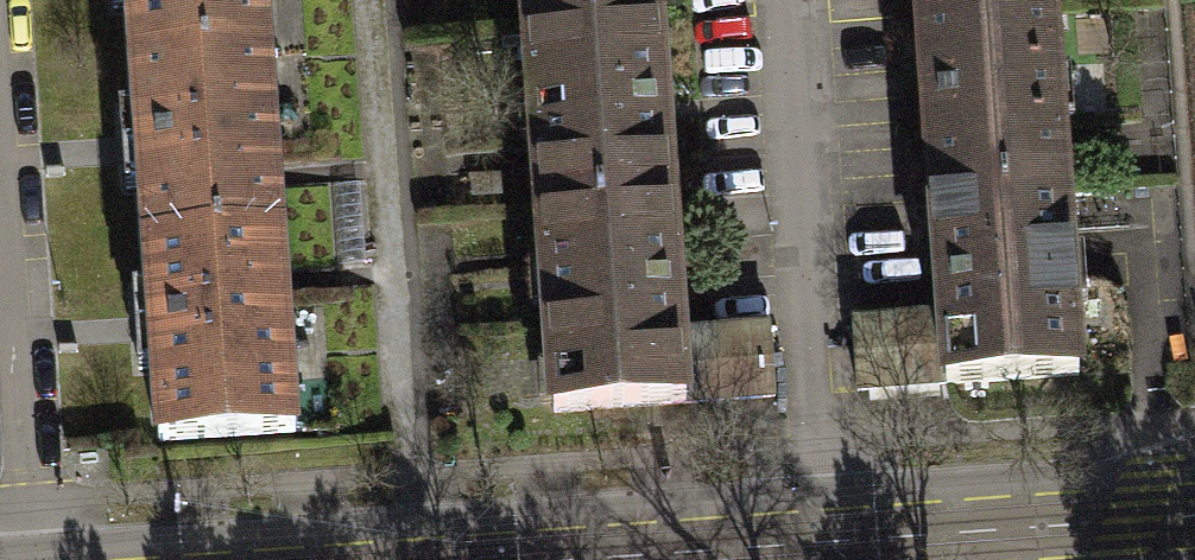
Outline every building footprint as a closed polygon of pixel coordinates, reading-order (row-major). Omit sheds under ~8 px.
[(268,48),(264,0),(112,0),(113,9),(128,8),(131,58),(268,48)] [(657,0),(524,0),(526,30),(659,21),(657,0)] [(920,15),(1052,7),(1052,0),(919,0),(920,15)] [(1065,190),(1052,7),(920,15),(933,198),(1065,190)] [(672,202),(659,21),(526,30),(539,212),(672,202)] [(144,239),(280,229),(268,48),(131,58),(135,109),(120,110),(126,190),(141,189),(144,239)] [(1079,375),(1065,190),(933,198),(941,314),(852,321),(857,390),(1079,375)] [(681,334),(672,202),(539,212),(554,413),(775,397),(770,327),(681,334)] [(280,229),(144,239),(148,290),(133,291),(139,370),(154,369),(159,442),(295,433),(280,229)]
